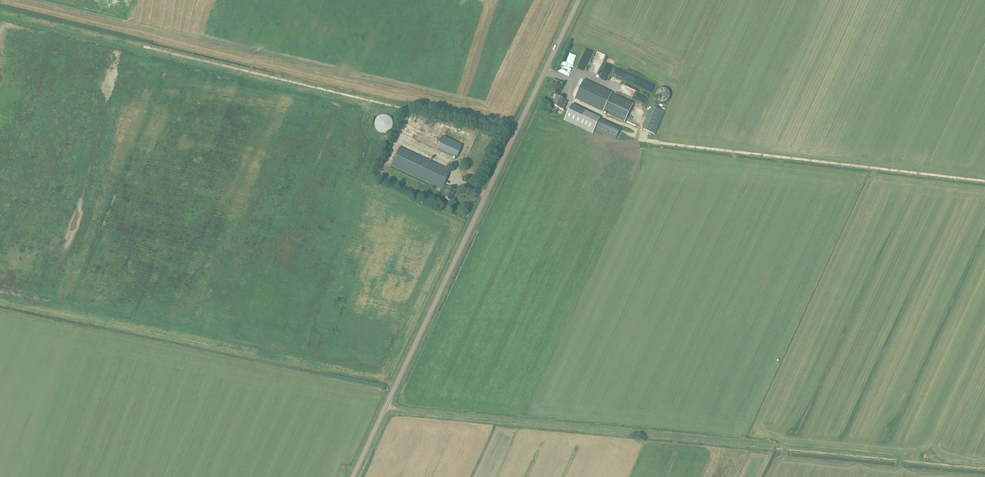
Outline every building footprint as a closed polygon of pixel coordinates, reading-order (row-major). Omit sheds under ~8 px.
[(585,71),(594,49),(587,46),(578,68),(585,71)] [(570,76),(574,66),(577,56),(569,53),(566,62),(562,61),(558,71),(570,76)] [(626,72),(627,71),(615,66),(610,79),(619,82),(620,79),(626,81),(629,73),(626,72)] [(584,80),(575,99),(603,112),(624,122),(633,104),(612,94),(612,93),(584,80)] [(565,100),(558,96),(555,101),(554,101),(553,105),(564,110),(567,102),(565,100)] [(600,117),(572,104),(564,120),(593,133),(594,130),(616,139),(621,128),(599,119),(600,117)] [(665,111),(652,106),(643,129),(655,134),(665,111)] [(386,115),(384,115),(381,115),(379,116),(377,118),(376,119),(375,122),(375,126),(376,128),(377,130),(378,131),(380,132),(382,133),(384,133),(387,133),(389,131),(391,130),(392,128),(393,126),(393,123),(392,121),(391,119),(388,116),(386,115)] [(463,145),(444,136),(438,148),(457,157),(463,145)] [(450,170),(400,147),(391,165),(442,189),(442,188),(446,190),(443,198),(450,201),(455,191),(443,185),(450,170)]
